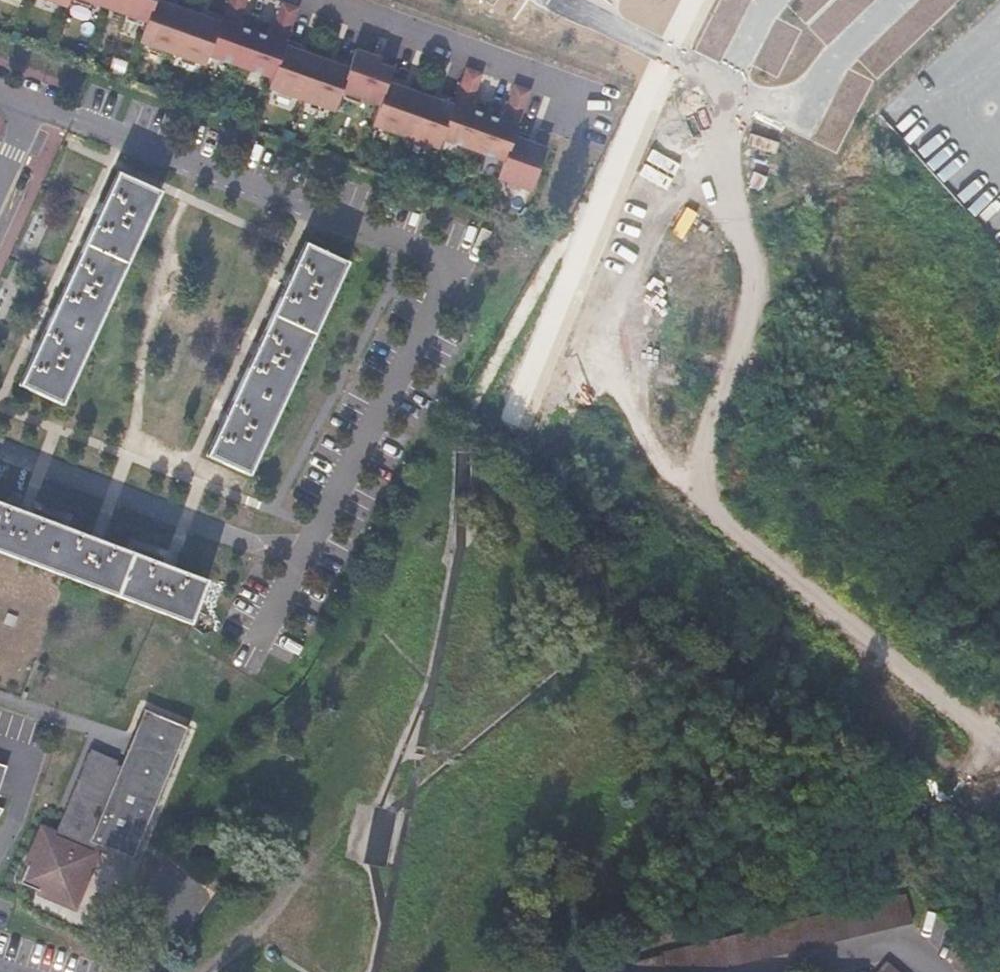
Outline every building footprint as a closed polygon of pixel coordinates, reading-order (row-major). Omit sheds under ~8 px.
[(375,122),(372,131),(440,156),(443,147),(503,168),(496,185),(535,199),(553,150),(516,136),(532,91),(511,84),(498,121),(471,111),(484,74),(465,68),(451,108),(392,87),(398,69),(355,54),(349,69),(237,29),(247,0),(228,0),(219,25),(160,3),(161,0),(34,0),(375,122)] [(288,37),(299,9),(283,3),(273,31),(288,37)] [(63,404),(162,192),(119,172),(21,385),(63,404)] [(250,475),(348,263),(307,243),(208,455),(250,475)] [(190,623),(207,580),(0,502),(0,550),(190,623)] [(146,709),(123,765),(94,837),(91,836),(88,842),(100,846),(135,860),(189,727),(146,709)] [(94,837),(123,765),(118,763),(119,761),(98,752),(61,839),(46,833),(24,887),(77,907),(99,854),(97,853),(100,846),(88,842),(91,836),(94,837)] [(906,896),(662,952),(662,954),(635,960),(637,971),(694,971),(912,922),(906,896)] [(887,962),(878,971),(898,971),(887,962)]
